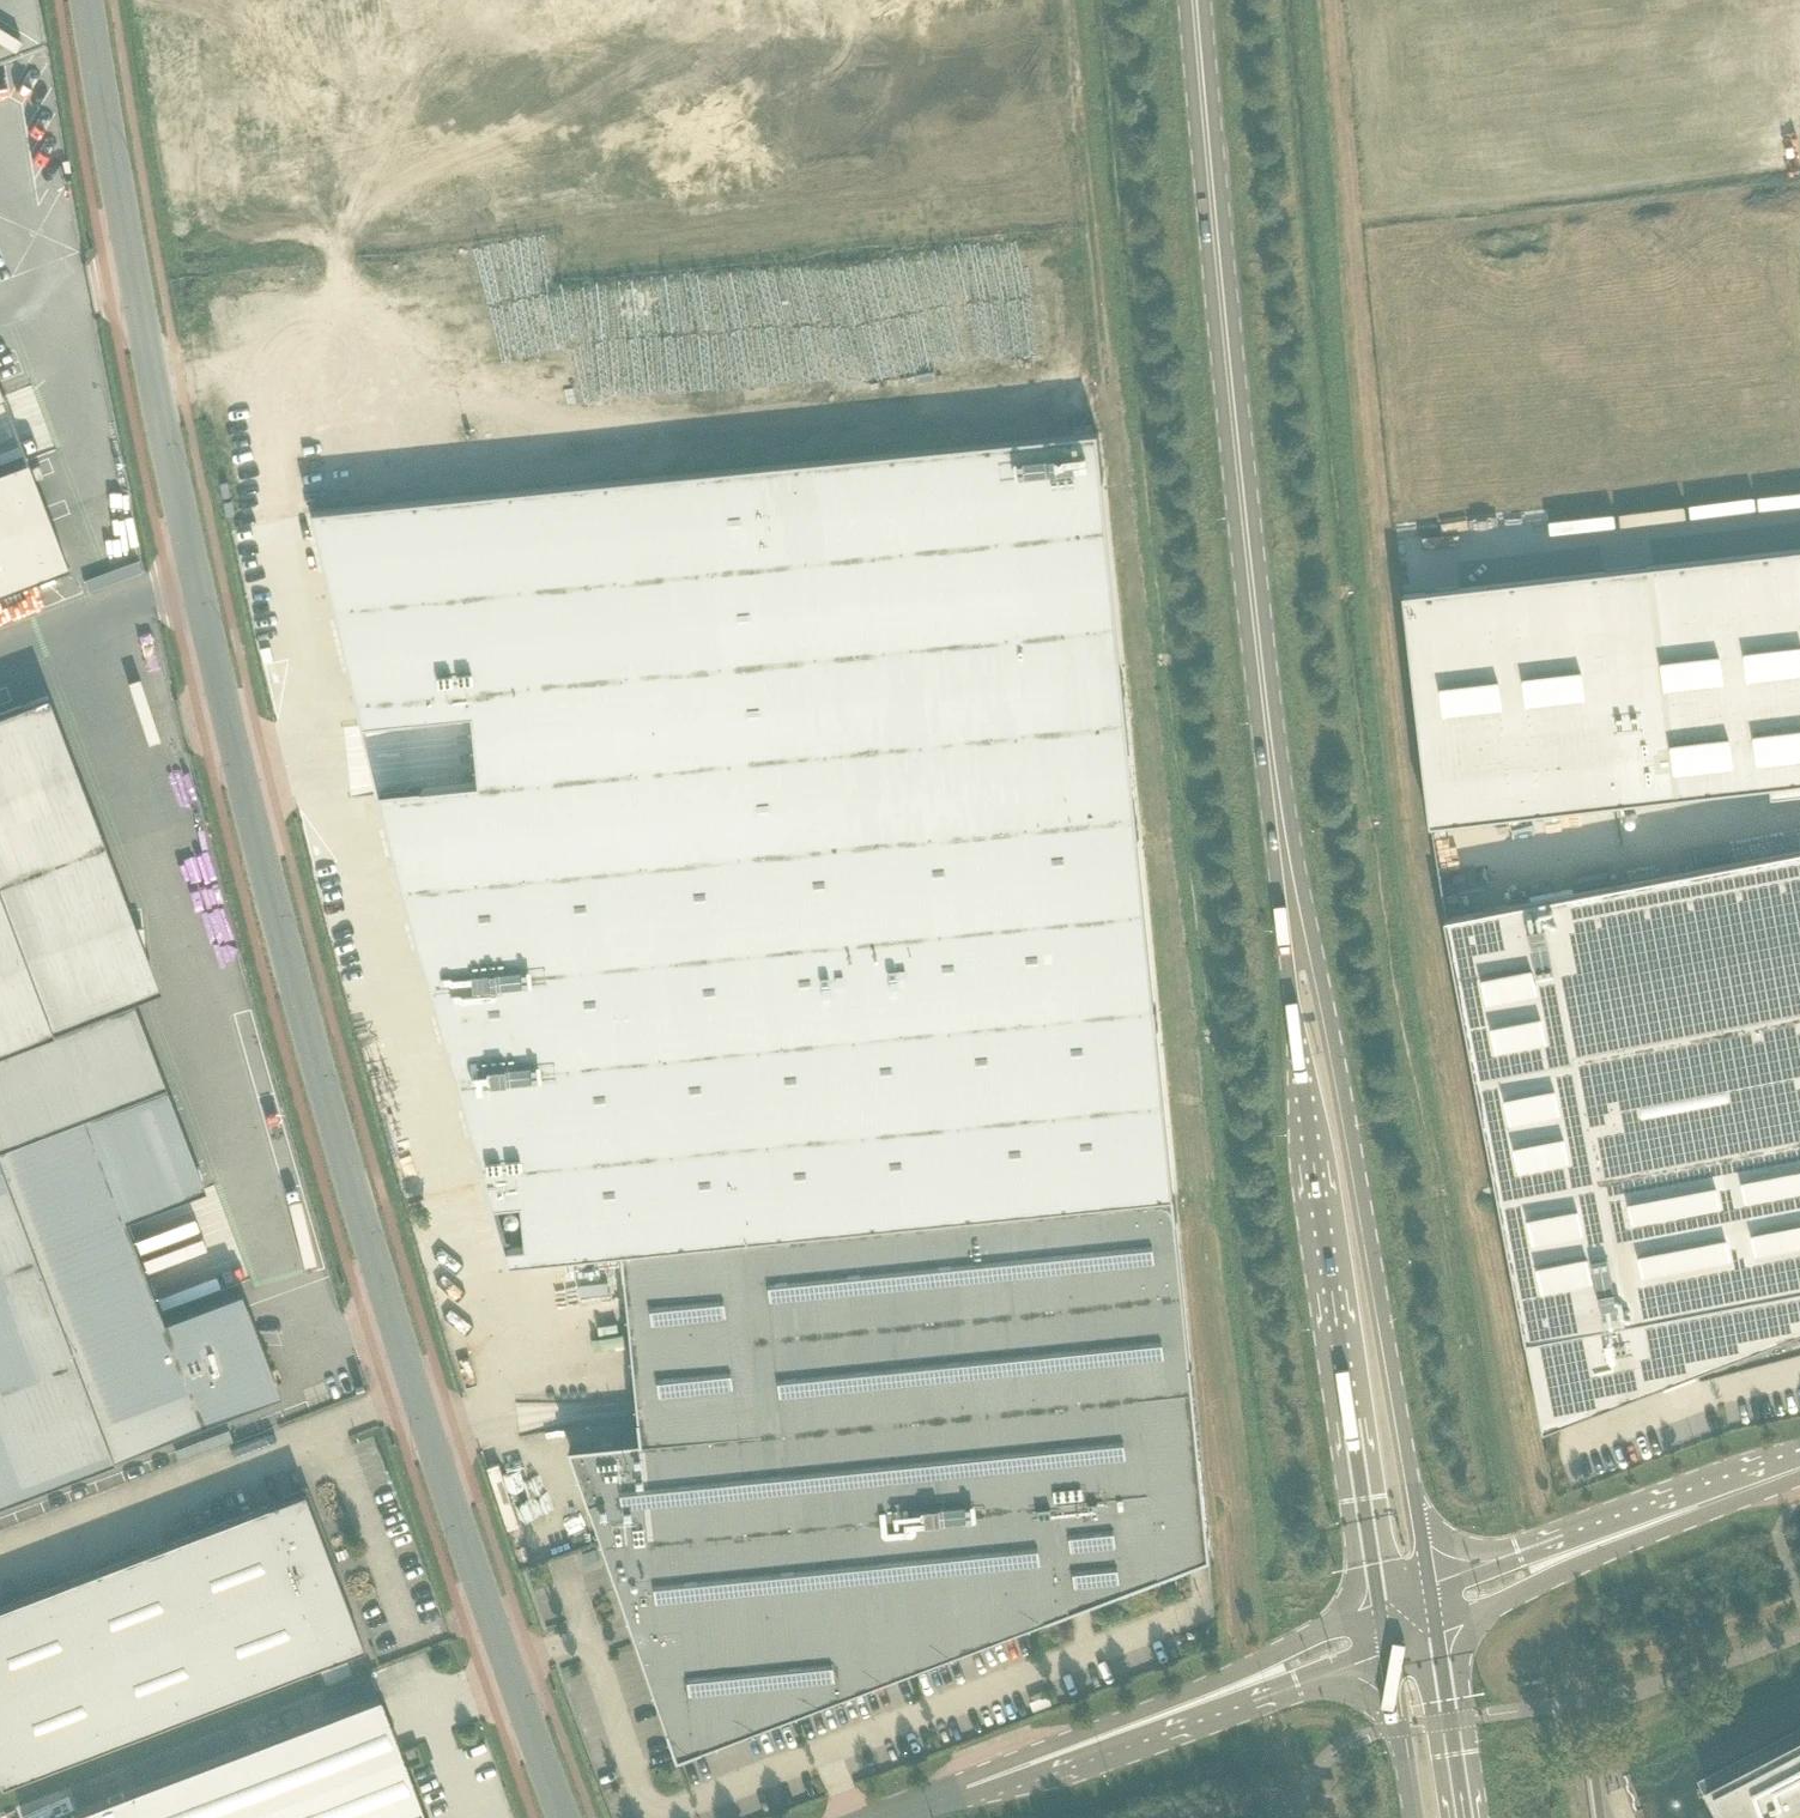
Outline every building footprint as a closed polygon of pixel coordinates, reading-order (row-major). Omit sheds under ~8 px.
[(1097,433),(308,513),(362,726),(473,715),(480,782),(379,792),(403,888),(408,888),(1135,814),(1097,433)] [(1403,592),(1431,823),(1799,780),(1799,546),(1403,592)] [(1135,814),(408,888),(500,1262),(621,1250),(640,1440),(568,1447),(676,1758),(1070,1610),(1065,1560),(1118,1554),(1122,1590),(1184,1566),(1183,1555),(1207,1553),(1172,1195),(1135,814)] [(1445,916),(1543,1429),(1665,1383),(1665,1385),(1669,1384),(1668,1376),(1669,1375),(1670,1376),(1670,1377),(1671,1378),(1672,1379),(1672,1380),(1673,1380),(1675,1381),(1676,1381),(1677,1381),(1678,1381),(1679,1380),(1680,1380),(1681,1379),(1682,1378),(1683,1377),(1683,1376),(1683,1375),(1684,1374),(1683,1373),(1685,1372),(1686,1374),(1692,1372),(1692,1375),(1696,1373),(1696,1371),(1799,1331),(1799,848),(1445,916)] [(53,1031),(0,890),(0,1051),(53,1031)] [(223,1416),(221,1411),(273,1391),(248,1326),(253,1324),(240,1291),(162,1321),(124,1219),(84,1115),(0,1147),(0,1500),(223,1416)] [(363,1647),(303,1491),(0,1607),(0,1784),(1,1785),(363,1647)] [(57,1817),(424,1817),(378,1696),(57,1817)] [(1707,1784),(1724,1817),(1799,1817),(1799,1735),(1707,1784)]
